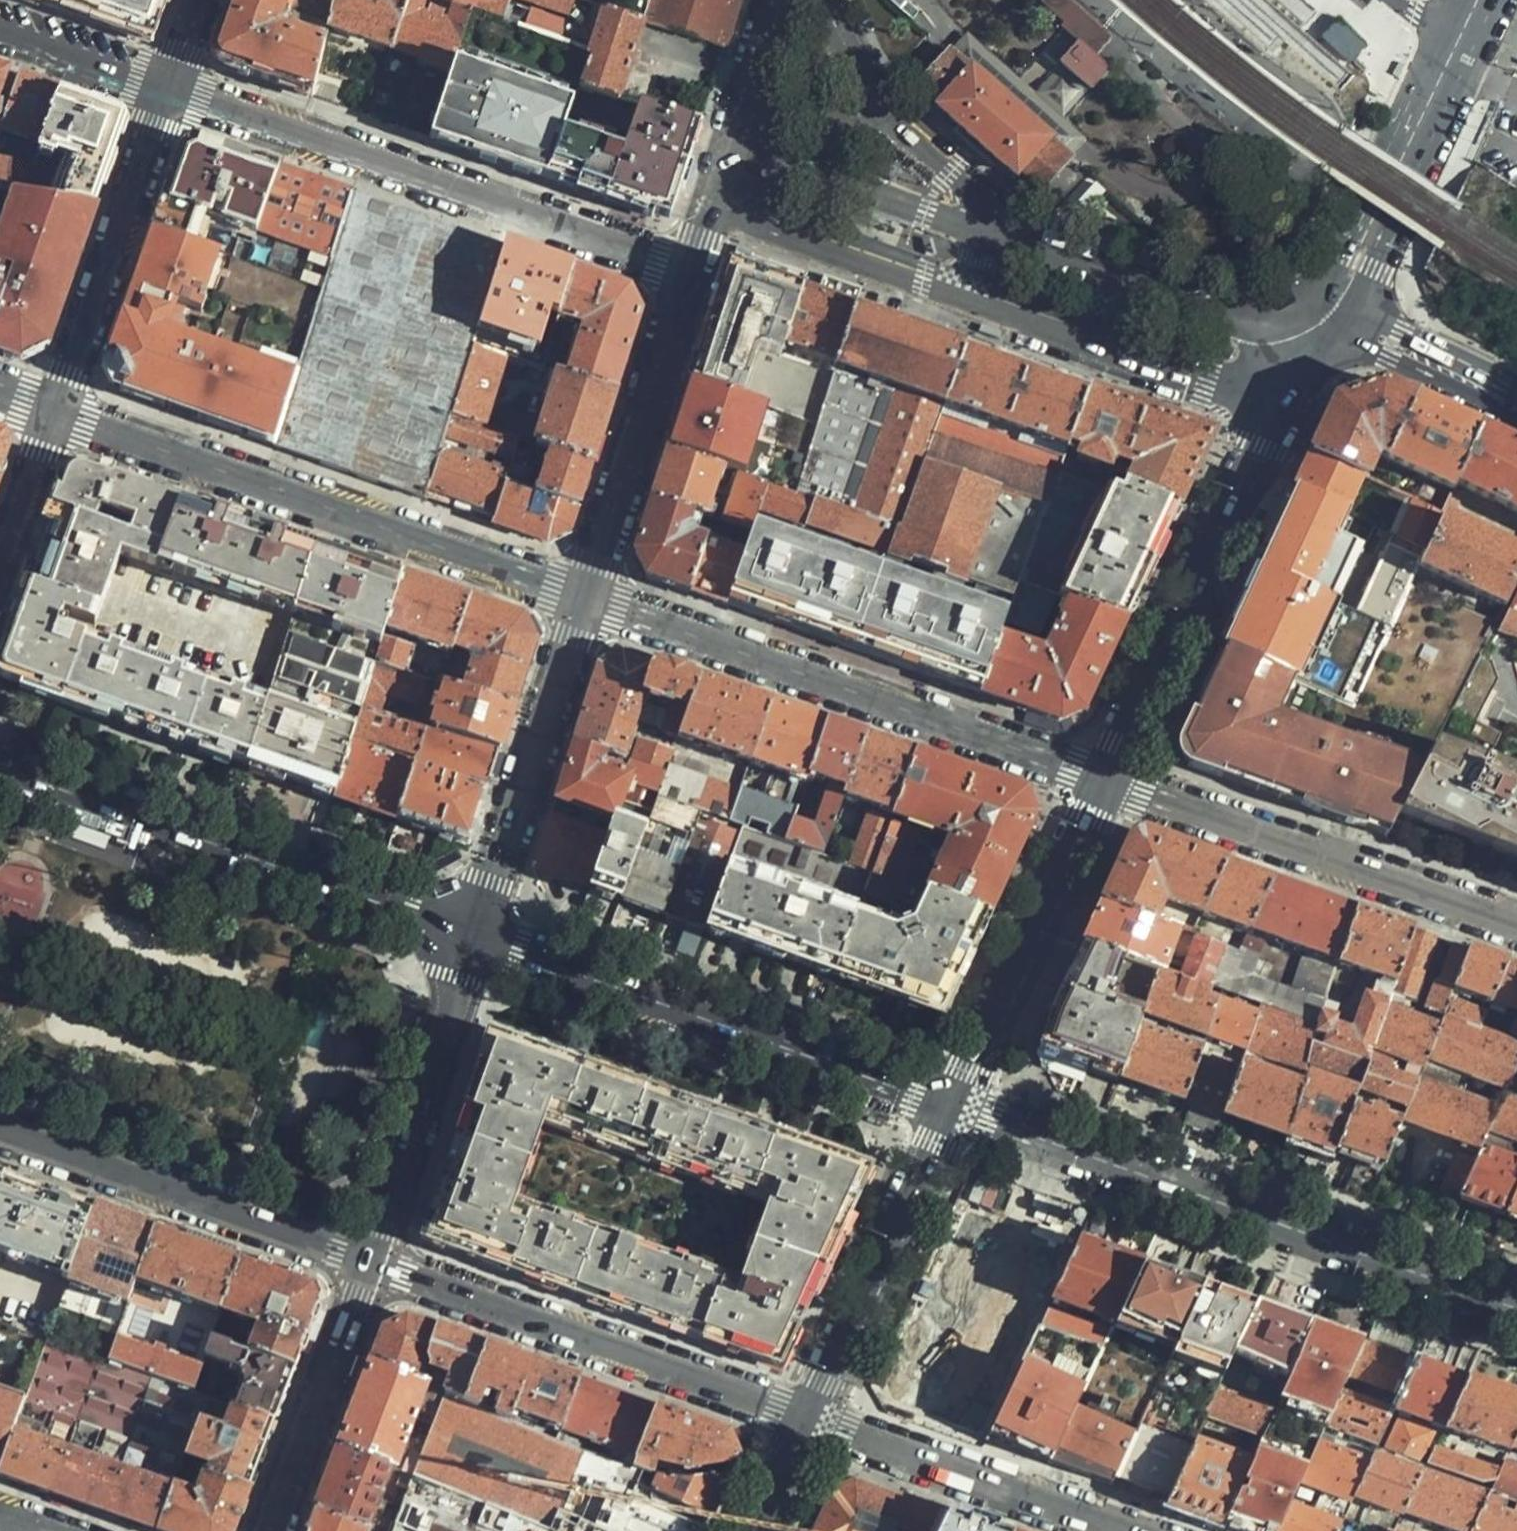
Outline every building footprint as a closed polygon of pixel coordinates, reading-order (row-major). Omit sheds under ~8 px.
[(136,36),(160,24),(167,4),(168,0),(33,0),(136,36)] [(313,99),(325,49),(279,32),(291,0),(232,0),(227,12),(218,38),(215,46),(226,69),(230,70),(239,73),(289,90),(302,95),(313,99)] [(337,0),(310,0),(334,9),(337,0)] [(393,51),(411,0),(388,0),(387,1),(385,0),(337,0),(334,9),(330,28),(362,39),(393,51)] [(453,72),(457,60),(464,43),(475,11),(459,4),(455,17),(452,20),(449,21),(447,20),(449,16),(434,10),(431,17),(427,13),(426,10),(430,0),(411,0),(393,51),(423,61),(453,72)] [(502,20),(505,11),(509,0),(451,0),(451,2),(459,4),(475,11),(502,20)] [(570,14),(575,0),(527,0),(570,14)] [(619,101),(644,23),(575,0),(570,14),(567,22),(561,42),(591,52),(580,86),(579,88),(619,101)] [(651,0),(600,0),(644,22),(651,0)] [(644,22),(644,23),(726,50),(740,6),(742,0),(651,0),(644,22)] [(914,17),(920,10),(910,0),(896,0),(914,17)] [(1069,22),(1082,6),(1075,0),(1048,0),(1046,2),(1069,22)] [(1070,34),(1080,43),(1094,55),(1113,32),(1089,12),(1082,6),(1069,22),(1063,29),(1070,34)] [(464,43),(507,59),(518,26),(502,20),(475,11),(464,43)] [(502,20),(518,26),(561,42),(567,22),(529,11),(526,18),(505,11),(502,20)] [(1352,34),(1340,23),(1326,39),(1339,51),(1351,62),(1357,56),(1364,49),(1365,46),(1352,34)] [(518,26),(507,59),(580,86),(591,52),(561,42),(518,26)] [(949,51),(1069,157),(1086,139),(1063,119),(1051,108),(1035,94),(966,32),(949,51)] [(1094,55),(1080,43),(1064,62),(1079,76),(1085,80),(1092,86),(1098,91),(1114,71),(1096,56),(1094,55)] [(932,70),(915,89),(956,124),(975,141),(992,156),(1015,176),(1036,195),(1069,157),(1029,121),(1010,104),(989,86),(949,51),(932,70)] [(1358,57),(1356,58),(1356,60),(1364,68),(1367,68),(1368,67),(1368,65),(1360,57),(1358,57)] [(575,100),(457,60),(453,72),(431,136),(444,141),(467,150),(510,167),(532,175),(547,181),(575,100)] [(1063,119),(1092,86),(1085,80),(1079,76),(1064,62),(1035,94),(1051,108),(1063,119)] [(18,78),(0,72),(0,129),(18,78)] [(58,93),(40,86),(18,78),(0,129),(0,130),(41,145),(58,93)] [(697,140),(701,128),(619,101),(579,88),(575,100),(547,181),(560,186),(573,190),(584,194),(653,219),(676,204),(682,188),(693,152),(697,140)] [(110,110),(58,93),(41,145),(34,166),(24,194),(95,207),(101,191),(105,179),(117,145),(121,134),(110,110)] [(245,263),(279,170),(259,163),(239,156),(200,142),(189,148),(178,154),(151,229),(162,233),(223,255),(245,263)] [(24,194),(34,166),(0,160),(0,190),(16,193),(22,194),(24,194)] [(298,176),(279,170),(245,263),(323,290),(351,195),(339,191),(337,190),(323,185),(315,182),(298,176)] [(1106,189),(1095,179),(1072,206),(1082,216),(1106,189)] [(16,193),(0,238),(0,257),(22,194),(16,193)] [(22,194),(0,257),(0,352),(3,353),(20,359),(45,349),(56,317),(95,207),(24,194),(22,194)] [(430,223),(351,195),(323,290),(274,444),(272,449),(317,465),(348,475),(410,497),(424,502),(427,492),(439,453),(443,442),(451,418),(473,347),(503,249),(430,223)] [(167,411),(169,411),(223,255),(162,233),(156,249),(150,264),(146,262),(140,277),(135,293),(129,291),(121,313),(127,315),(126,319),(130,321),(126,333),(122,333),(117,336),(114,342),(114,349),(117,355),(113,369),(122,386),(170,402),(167,411)] [(523,255),(503,249),(473,347),(524,364),(541,370),(558,319),(572,273),(538,261),(523,255)] [(323,290),(245,263),(223,255),(169,411),(183,416),(197,420),(198,419),(274,444),(323,290)] [(814,428),(831,377),(781,360),(802,292),(801,292),(743,271),(733,276),(723,281),(708,327),(693,374),(689,386),(760,410),(814,428)] [(601,283),(572,273),(558,319),(582,328),(567,378),(613,394),(628,350),(633,335),(640,316),(633,304),(626,292),(601,283)] [(820,298),(852,310),(857,294),(851,291),(831,284),(825,282),(820,298)] [(831,377),(854,310),(852,310),(820,298),(811,295),(802,292),(781,360),(831,377)] [(943,407),(964,349),(950,344),(910,330),(885,321),(854,310),(831,377),(814,428),(925,464),(933,438),(943,407)] [(524,364),(473,347),(451,418),(483,429),(484,423),(494,426),(498,415),(488,411),(501,372),(519,378),(524,364)] [(1066,445),(1085,392),(1056,382),(1024,371),(995,360),(987,358),(964,349),(943,407),(1064,451),(1066,445)] [(611,403),(613,394),(567,378),(558,375),(533,446),(554,453),(591,467),(599,442),(602,431),(606,419),(611,403)] [(1326,417),(1309,455),(1362,479),(1365,480),(1374,463),(1370,450),(1375,448),(1379,457),(1387,461),(1417,400),(1382,383),(1332,404),(1326,417)] [(760,410),(689,386),(685,399),(681,411),(670,444),(667,452),(719,469),(738,475),(745,456),(740,454),(749,427),(754,429),(760,410)] [(1103,399),(1085,392),(1066,445),(1081,450),(1078,460),(1107,471),(1111,462),(1133,469),(1140,469),(1140,475),(1132,475),(1126,490),(1175,510),(1194,468),(1209,436),(1136,410),(1121,405),(1103,399)] [(1448,414),(1417,400),(1387,461),(1451,490),(1453,485),(1478,429),(1448,414)] [(814,428),(760,410),(754,429),(749,427),(740,454),(745,456),(738,475),(740,476),(769,486),(792,493),(814,428)] [(519,441),(528,444),(535,419),(524,416),(521,421),(508,417),(502,435),(519,441)] [(483,429),(451,418),(443,442),(511,465),(514,454),(519,441),(502,435),(483,429)] [(814,428),(792,493),(769,486),(760,512),(1010,600),(1017,583),(1044,508),(925,464),(814,428)] [(1478,429),(1453,485),(1516,515),(1516,447),(1478,429)] [(933,438),(925,464),(1044,508),(1053,481),(933,438)] [(655,491),(652,503),(695,516),(703,519),(719,469),(667,452),(665,460),(662,469),(655,491)] [(461,503),(495,514),(505,485),(507,478),(439,453),(427,492),(461,503)] [(584,489),(591,467),(554,453),(539,497),(577,510),(584,489)] [(514,454),(511,465),(507,478),(505,485),(524,492),(533,461),(514,454)] [(1362,479),(1309,455),(1297,478),(1292,489),(1344,514),(1362,479)] [(165,545),(181,499),(170,495),(153,489),(136,483),(93,468),(86,466),(62,478),(53,506),(165,545)] [(751,536),(760,512),(769,486),(740,476),(723,527),(751,536)] [(1161,541),(1175,510),(1126,490),(1122,500),(1055,476),(1053,481),(1044,508),(1017,583),(1052,597),(1063,600),(1123,623),(1137,593),(1161,541)] [(569,535),(577,510),(539,497),(524,492),(505,485),(495,514),(491,525),(501,529),(533,540),(546,545),(564,537),(569,535)] [(1344,514),(1292,489),(1268,544),(1219,649),(1296,684),(1354,710),(1414,569),(1422,551),(1394,537),(1344,514)] [(181,499),(165,545),(53,506),(32,565),(0,655),(0,678),(1,679),(55,700),(184,746),(249,769),(269,706),(63,630),(67,616),(96,626),(122,556),(295,618),(318,547),(308,544),(294,539),(210,509),(196,504),(181,499)] [(1422,551),(1439,515),(1411,502),(1394,537),(1422,551)] [(647,579),(689,594),(703,553),(693,550),(686,543),(695,516),(652,503),(640,540),(635,557),(641,568),(647,579)] [(955,686),(978,694),(996,640),(1002,623),(1010,600),(760,512),(751,536),(741,567),(726,607),(759,618),(848,649),(864,655),(955,686)] [(1513,576),(1516,569),(1516,553),(1439,515),(1422,551),(1414,569),(1498,606),(1513,576)] [(328,551),(318,547),(295,618),(283,659),(368,691),(378,660),(404,577),(388,572),(372,566),(361,562),(344,556),(328,551)] [(718,604),(726,607),(741,567),(703,553),(689,594),(718,604)] [(457,649),(473,601),(447,592),(438,589),(404,577),(378,660),(406,669),(416,640),(455,655),(457,649)] [(1516,581),(1498,625),(1516,632),(1516,581)] [(1052,597),(1017,583),(1010,600),(1002,623),(1025,632),(1040,629),(1052,597)] [(1105,661),(1123,623),(1063,600),(1043,657),(996,640),(978,694),(1022,710),(1056,722),(1080,715),(1105,661)] [(497,610),(473,601),(457,649),(482,658),(480,664),(472,662),(463,688),(514,707),(517,696),(523,678),(535,640),(532,635),(521,618),(509,614),(497,610)] [(1282,713),(1296,684),(1219,649),(1187,731),(1182,744),(1182,752),(1185,764),(1192,770),(1257,793),(1334,821),(1385,838),(1399,809),(1421,763),(1392,752),(1390,745),(1369,738),(1358,741),(1282,713)] [(643,692),(651,665),(621,653),(598,667),(596,673),(594,681),(585,708),(574,741),(622,757),(643,692)] [(1492,659),(1476,653),(1449,709),(1479,721),(1498,679),(1492,659)] [(269,706),(249,769),(321,794),(327,796),(335,799),(351,747),(355,735),(365,702),(368,691),(283,659),(269,706)] [(406,669),(378,660),(368,691),(365,702),(389,711),(394,696),(420,705),(431,678),(406,669)] [(686,716),(698,681),(662,668),(651,665),(643,692),(672,701),(669,710),(686,716)] [(749,762),(769,705),(732,692),(698,681),(686,716),(679,736),(749,762)] [(508,724),(514,707),(463,688),(449,683),(434,728),(499,751),(502,742),(508,724)] [(355,735),(420,757),(430,726),(389,711),(365,702),(355,735)] [(679,736),(686,716),(669,710),(648,704),(642,722),(662,729),(662,731),(679,736)] [(809,775),(826,725),(789,712),(769,705),(749,762),(806,782),(809,775)] [(1504,733),(1479,721),(1471,738),(1496,748),(1504,733)] [(848,787),(864,739),(845,732),(826,725),(809,775),(848,787)] [(494,765),(499,751),(434,728),(430,726),(420,757),(489,780),(494,765)] [(1516,858),(1516,772),(1435,737),(1421,763),(1399,809),(1509,855),(1516,858)] [(883,746),(864,739),(848,787),(845,796),(883,809),(901,752),(883,746)] [(668,768),(674,751),(641,740),(633,761),(666,773),(668,768)] [(622,757),(574,741),(572,748),(565,769),(555,799),(612,819),(646,831),(657,797),(666,773),(633,761),(622,757)] [(400,822),(417,769),(351,747),(335,799),(368,811),(400,822)] [(929,762),(901,752),(883,809),(922,823),(950,833),(956,832),(958,838),(950,840),(929,890),(989,912),(1009,869),(1033,819),(1021,794),(929,762)] [(738,793),(668,768),(666,773),(657,797),(701,812),(729,822),(738,793)] [(467,847),(484,794),(417,769),(400,822),(434,835),(467,847)] [(739,790),(738,793),(729,822),(742,826),(787,842),(794,821),(797,811),(739,790)] [(794,821),(787,842),(824,855),(845,796),(827,790),(813,829),(794,821)] [(701,812),(657,797),(646,831),(621,899),(643,907),(663,915),(701,812)] [(922,823),(883,809),(880,818),(865,870),(856,899),(883,908),(922,823)] [(663,915),(706,930),(742,826),(729,822),(701,812),(663,915)] [(844,862),(865,870),(880,818),(863,812),(844,862)] [(606,837),(550,816),(543,840),(539,853),(534,868),(537,870),(578,884),(588,888),(606,837)] [(646,831),(612,819),(606,837),(588,888),(610,895),(621,899),(646,831)] [(111,836),(76,823),(71,835),(107,847),(111,836)] [(832,976),(852,912),(856,899),(865,870),(844,862),(824,855),(787,842),(742,826),(706,930),(735,941),(832,976)] [(1130,845),(1101,904),(1154,923),(1160,908),(1174,904),(1202,914),(1221,864),(1147,838),(1138,842),(1130,845)] [(1248,874),(1221,864),(1202,914),(1253,932),(1272,882),(1248,874)] [(1337,962),(1355,911),(1315,897),(1272,882),(1253,932),(1337,962)] [(989,912),(929,890),(914,923),(893,926),(852,912),(832,976),(942,1015),(962,971),(989,912)] [(1088,933),(1082,946),(1160,973),(1212,992),(1225,948),(1154,923),(1101,904),(1088,933)] [(1365,1062),(1412,931),(1383,921),(1355,911),(1337,962),(1336,965),(1372,978),(1365,996),(1361,995),(1350,1026),(1331,1019),(1333,1014),(1337,1015),(1347,986),(1331,980),(1322,1004),(1318,1028),(1317,1033),(1315,1044),(1365,1062)] [(1424,1067),(1439,1029),(1396,1013),(1399,1003),(1408,1006),(1435,939),(1412,931),(1365,1062),(1386,1069),(1390,1056),(1424,1067)] [(1051,1015),(1040,1052),(1121,1081),(1137,1034),(1144,1016),(1160,973),(1082,946),(1070,974),(1051,1015)] [(1424,1012),(1442,1019),(1448,1004),(1453,991),(1468,951),(1453,946),(1438,986),(1433,987),(1424,1012)] [(1225,948),(1212,992),(1224,996),(1318,1028),(1322,1004),(1259,982),(1268,957),(1246,950),(1244,954),(1225,948)] [(1489,1003),(1506,964),(1488,958),(1468,951),(1453,991),(1489,1003)] [(1506,964),(1489,1003),(1516,1013),(1516,968),(1506,964)] [(1212,992),(1160,973),(1144,1016),(1208,1039),(1221,1005),(1224,996),(1212,992)] [(1448,1004),(1442,1019),(1477,1031),(1484,1015),(1448,1004)] [(1221,1005),(1208,1039),(1207,1043),(1247,1056),(1260,1020),(1221,1005)] [(1311,1066),(1315,1044),(1317,1033),(1262,1013),(1260,1020),(1247,1056),(1309,1078),(1311,1066)] [(1508,1042),(1516,1045),(1516,1015),(1508,1042)] [(1442,1019),(1439,1029),(1424,1067),(1507,1095),(1516,1073),(1516,1056),(1493,1044),(1495,1039),(1477,1031),(1442,1019)] [(546,1052),(488,1031),(484,1044),(466,1099),(463,1109),(427,1222),(439,1247),(474,1259),(557,1289),(639,1318),(741,1354),(762,1362),(786,1353),(809,1303),(871,1168),(762,1130),(688,1103),(621,1079),(546,1052)] [(1137,1034),(1121,1081),(1154,1093),(1185,1104),(1202,1056),(1137,1034)] [(1358,1082),(1365,1062),(1315,1044),(1311,1066),(1358,1082)] [(1386,1069),(1365,1062),(1358,1082),(1355,1092),(1408,1110),(1419,1081),(1386,1069)] [(1194,1106),(1226,1117),(1242,1072),(1224,1065),(1222,1071),(1209,1067),(1194,1106)] [(1242,1072),(1226,1117),(1258,1129),(1290,1140),(1305,1094),(1242,1072)] [(1305,1094),(1290,1140),(1310,1147),(1333,1155),(1349,1109),(1353,1097),(1308,1081),(1305,1094)] [(1404,1120),(1442,1133),(1458,1096),(1419,1081),(1408,1110),(1404,1120)] [(1516,1142),(1516,1099),(1507,1095),(1500,1110),(1490,1133),(1516,1142)] [(1458,1096),(1442,1133),(1483,1148),(1490,1133),(1500,1110),(1458,1096)] [(1349,1109),(1333,1155),(1361,1165),(1384,1173),(1401,1127),(1349,1109)] [(1460,1200),(1470,1204),(1506,1217),(1516,1191),(1516,1169),(1479,1155),(1474,1167),(1460,1200)] [(1442,1194),(1460,1200),(1474,1167),(1456,1160),(1442,1194)] [(68,1279),(94,1207),(51,1192),(0,1173),(0,1254),(68,1279)] [(1506,1217),(1516,1221),(1516,1191),(1506,1217)] [(1076,1245),(963,1205),(878,1387),(886,1408),(982,1442),(1036,1328),(1043,1314),(1048,1302),(1076,1245)] [(94,1207),(68,1279),(128,1301),(154,1229),(110,1213),(94,1207)] [(221,1311),(240,1260),(197,1244),(154,1229),(128,1301),(106,1362),(151,1378),(191,1393),(204,1358),(211,1340),(221,1311)] [(1111,1257),(1076,1245),(1048,1302),(1113,1325),(1139,1267),(1111,1257)] [(296,1280),(240,1260),(221,1311),(263,1327),(253,1355),(294,1368),(303,1342),(317,1305),(308,1284),(296,1280)] [(1102,1350),(1049,1466),(1101,1484),(1110,1488),(1113,1483),(1202,1288),(1149,1271),(1139,1267),(1113,1325),(1109,1336),(1102,1350)] [(68,1279),(46,1340),(99,1360),(106,1362),(128,1301),(68,1279)] [(1210,1291),(1202,1288),(1113,1483),(1139,1492),(1167,1502),(1193,1445),(1205,1418),(1217,1392),(1255,1308),(1238,1302),(1210,1291)] [(1272,1412),(1310,1329),(1270,1313),(1263,1311),(1255,1308),(1217,1392),(1272,1412)] [(1043,1314),(1036,1328),(1102,1350),(1109,1336),(1043,1314)] [(381,1340),(372,1363),(420,1383),(438,1329),(406,1317),(384,1332),(381,1340)] [(1036,1328),(982,1442),(985,1443),(989,1435),(1027,1453),(1046,1462),(1045,1465),(1049,1466),(1102,1350),(1036,1328)] [(438,1329),(420,1383),(449,1395),(463,1402),(484,1346),(461,1338),(438,1329)] [(1310,1329),(1272,1412),(1261,1437),(1248,1465),(1219,1526),(1233,1530),(1279,1530),(1324,1430),(1341,1394),(1348,1378),(1362,1348),(1320,1332),(1310,1329)] [(0,1467),(0,1474),(15,1480),(51,1492),(99,1360),(46,1340),(25,1398),(0,1467)] [(288,1385),(294,1368),(253,1355),(211,1340),(204,1358),(247,1373),(234,1408),(274,1422),(288,1385)] [(515,1408),(531,1363),(512,1356),(484,1346),(463,1402),(510,1421),(515,1408)] [(1400,1397),(1415,1365),(1389,1356),(1362,1348),(1348,1378),(1400,1397)] [(151,1378),(106,1362),(99,1360),(51,1492),(81,1503),(103,1511),(116,1476),(151,1378)] [(420,1383),(372,1363),(351,1416),(339,1448),(413,1475),(431,1436),(415,1430),(421,1416),(437,1422),(449,1395),(420,1383)] [(562,1427),(579,1381),(562,1375),(531,1363),(515,1408),(562,1427)] [(1441,1430),(1464,1382),(1449,1377),(1444,1375),(1438,1373),(1415,1365),(1400,1397),(1392,1413),(1441,1430)] [(151,1378),(116,1476),(171,1494),(171,1491),(185,1454),(197,1422),(206,1398),(191,1393),(151,1378)] [(632,1472),(657,1409),(621,1396),(579,1381),(562,1427),(615,1448),(610,1463),(632,1472)] [(1516,1430),(1516,1401),(1498,1394),(1464,1382),(1441,1430),(1506,1453),(1508,1449),(1516,1430)] [(25,1398),(0,1389),(0,1467),(25,1398)] [(1261,1437),(1272,1412),(1217,1392),(1205,1418),(1261,1437)] [(1341,1394),(1324,1430),(1376,1448),(1390,1419),(1392,1413),(1341,1394)] [(413,1475),(388,1530),(703,1530),(728,1477),(683,1480),(652,1466),(647,1478),(632,1472),(610,1463),(510,1421),(463,1402),(449,1395),(437,1422),(431,1436),(413,1475)] [(209,1474),(250,1488),(257,1468),(274,1422),(234,1408),(232,1407),(224,1431),(197,1422),(185,1454),(212,1464),(209,1474)] [(665,1412),(657,1409),(632,1472),(647,1478),(652,1466),(683,1480),(728,1477),(737,1456),(726,1434),(665,1412)] [(1376,1448),(1420,1464),(1433,1434),(1390,1419),(1376,1448)] [(1279,1530),(1337,1530),(1342,1522),(1352,1500),(1371,1458),(1376,1448),(1324,1430),(1279,1530)] [(1508,1449),(1516,1452),(1516,1430),(1508,1449)] [(1167,1502),(1165,1507),(1175,1510),(1219,1526),(1248,1465),(1193,1445),(1167,1502)] [(339,1448),(327,1480),(315,1512),(364,1530),(388,1530),(413,1475),(339,1448)] [(1424,1466),(1490,1489),(1494,1480),(1428,1455),(1424,1466)] [(1402,1512),(1419,1475),(1371,1458),(1352,1500),(1399,1516),(1402,1512)] [(1516,1501),(1516,1466),(1503,1461),(1494,1480),(1490,1489),(1489,1491),(1516,1501)] [(1489,1491),(1490,1489),(1424,1466),(1419,1475),(1402,1512),(1456,1530),(1470,1530),(1487,1494),(1489,1491)] [(157,1530),(158,1530),(234,1530),(236,1526),(250,1488),(209,1474),(199,1501),(171,1491),(171,1494),(157,1530)] [(116,1476),(103,1511),(143,1526),(157,1530),(171,1494),(116,1476)] [(948,1512),(858,1479),(845,1483),(832,1487),(812,1530),(939,1530),(948,1512)] [(1487,1494),(1470,1530),(1516,1530),(1516,1505),(1487,1494)] [(315,1512),(308,1530),(364,1530),(315,1512)] [(964,1518),(948,1512),(939,1530),(1002,1530),(964,1518)] [(1337,1530),(1366,1530),(1342,1522),(1337,1530)]
